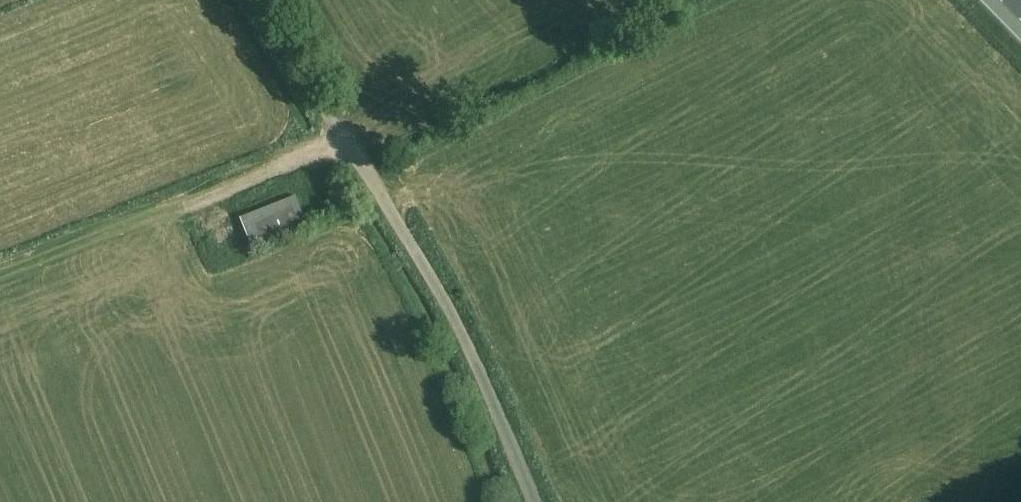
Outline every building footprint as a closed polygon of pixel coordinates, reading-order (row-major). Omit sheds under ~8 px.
[(295,196),(241,219),(254,250),(308,227),(295,196)]
